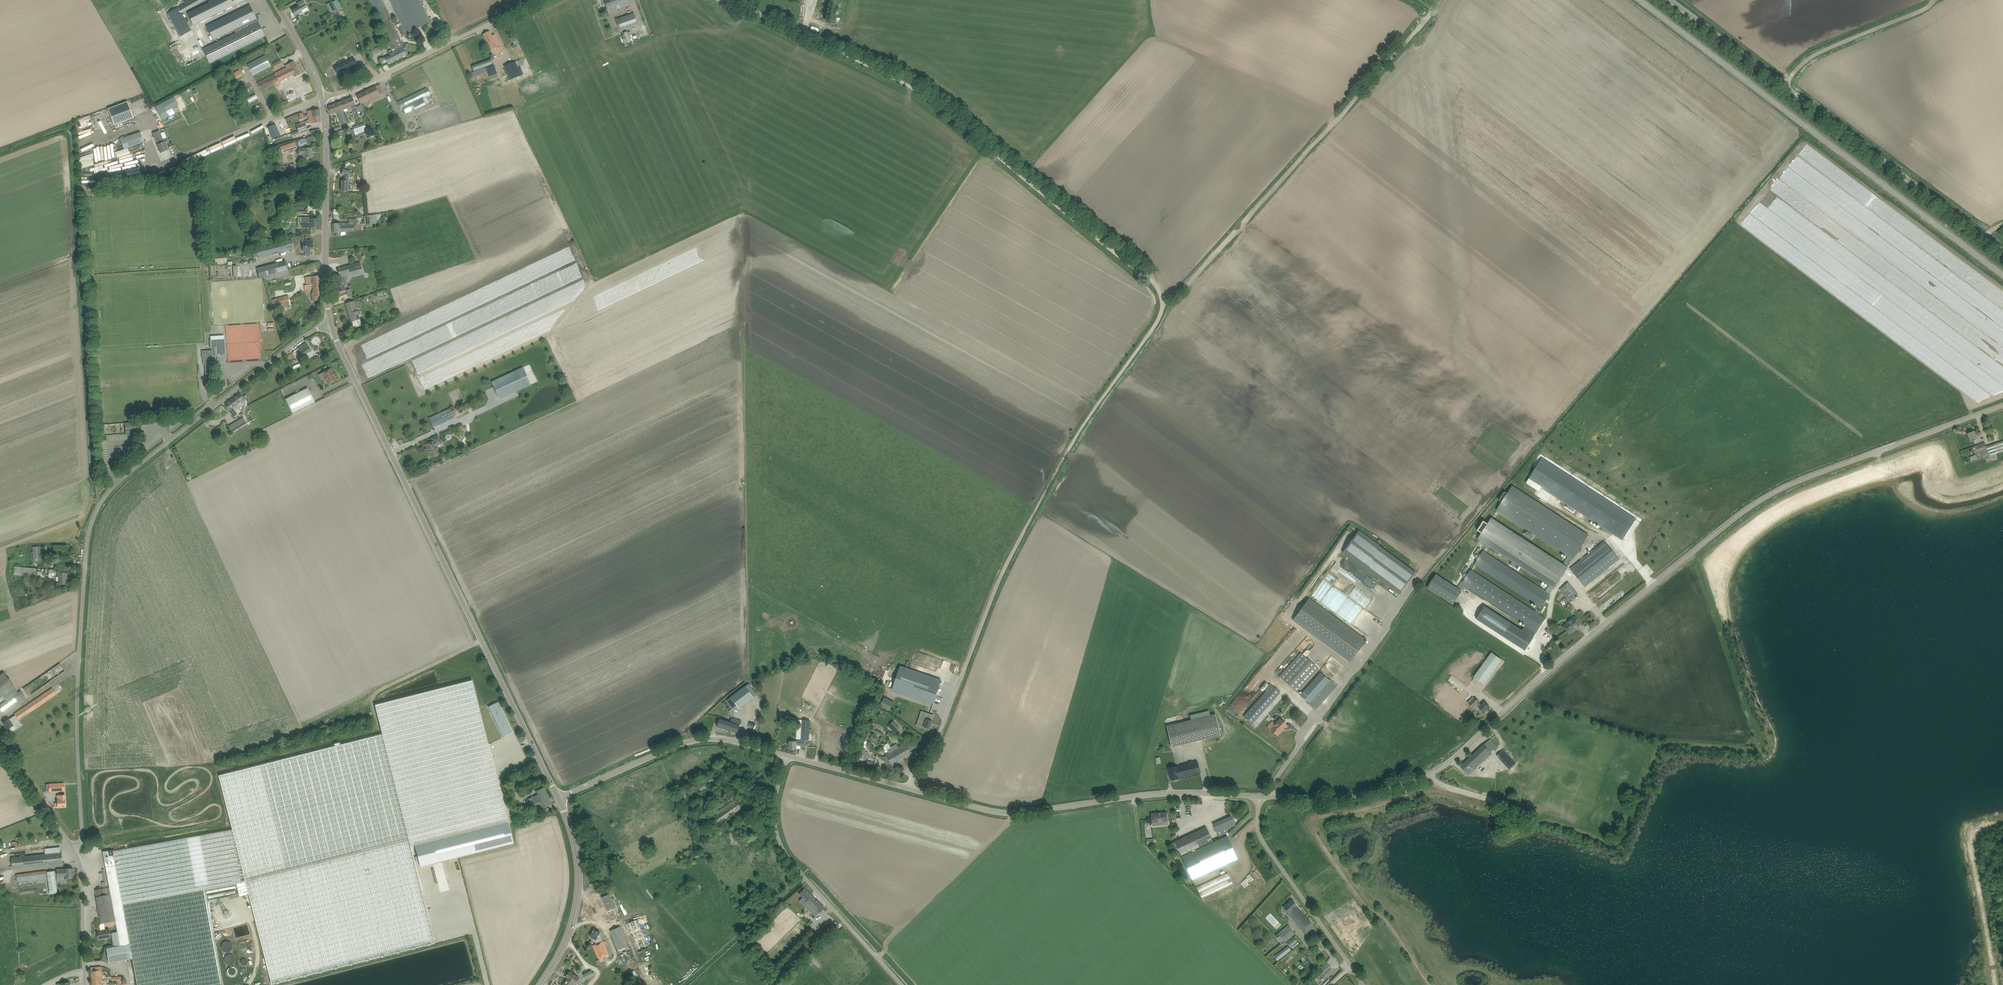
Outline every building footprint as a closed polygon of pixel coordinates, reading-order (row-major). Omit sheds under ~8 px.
[(182,6),(185,11),(204,0),(192,0),(182,6)] [(208,2),(209,3),(187,14),(193,26),(245,0),(212,0),(208,2)] [(301,1),(297,3),(298,6),(292,10),(295,16),(302,12),(303,13),(309,10),(303,0),(302,0),(301,1)] [(387,34),(391,42),(391,41),(399,58),(407,55),(398,38),(399,37),(390,20),(391,19),(382,0),(369,0),(375,12),(376,12),(381,23),(382,23),(388,34),(387,34)] [(428,18),(420,0),(389,0),(402,25),(401,25),(406,34),(431,22),(428,18)] [(628,0),(607,0),(605,1),(606,6),(607,9),(616,6),(617,9),(629,4),(628,0)] [(213,40),(234,30),(236,34),(202,50),(208,63),(265,36),(258,23),(259,22),(257,19),(250,5),(206,27),(213,40)] [(191,30),(181,13),(178,8),(167,14),(181,37),(191,30)] [(638,25),(634,13),(616,20),(620,32),(638,25)] [(502,51),(497,39),(495,34),(492,36),(489,31),(483,34),(485,39),(492,55),(502,51)] [(388,64),(399,58),(391,41),(391,42),(388,43),(391,50),(388,52),(389,55),(384,57),(386,61),(387,61),(388,64)] [(271,67),(265,56),(247,65),(253,76),(271,67)] [(354,58),(346,62),(345,59),(336,63),(338,65),(334,67),(337,74),(344,70),(357,64),(354,58)] [(490,60),(471,65),(472,70),(491,65),(490,60)] [(289,64),(286,65),(285,66),(286,68),(279,72),(274,74),(275,74),(257,83),(261,91),(279,83),(293,75),(294,77),(295,76),(300,74),(294,62),(289,64)] [(511,80),(515,78),(520,76),(514,62),(505,66),(511,80)] [(497,74),(494,65),(486,68),(469,74),(472,82),(488,76),(489,77),(497,74)] [(245,75),(242,69),(234,73),(237,79),(245,75)] [(403,77),(392,83),(395,89),(401,85),(403,88),(411,84),(410,81),(406,83),(403,77)] [(379,94),(379,95),(384,93),(380,85),(357,96),(361,103),(379,94)] [(426,88),(397,102),(401,110),(403,109),(422,99),(430,96),(426,88)] [(1981,90),(1975,93),(1978,101),(1984,98),(1981,90)] [(255,94),(246,98),(248,103),(257,99),(255,94)] [(174,98),(173,97),(155,107),(159,114),(177,104),(177,103),(175,98),(174,98)] [(344,100),(349,112),(351,111),(351,110),(356,108),(352,97),(344,100)] [(344,100),(337,103),(340,111),(342,111),(342,113),(344,112),(345,112),(348,111),(348,112),(349,112),(344,100)] [(108,109),(114,126),(134,118),(127,102),(108,109)] [(340,111),(337,103),(328,107),(331,115),(337,113),(341,125),(348,123),(344,112),(342,113),(342,111),(340,111)] [(254,115),(263,111),(260,104),(252,109),(254,115)] [(316,117),(320,116),(320,110),(312,111),(308,111),(308,115),(303,115),(303,113),(299,114),(300,119),(303,119),(303,118),(312,117),(312,118),(310,118),(310,119),(316,119),(316,117)] [(88,115),(77,119),(80,128),(88,125),(87,122),(90,121),(88,115)] [(321,122),(320,116),(316,117),(316,119),(310,119),(308,119),(304,122),(305,123),(301,125),(296,126),(298,132),(299,135),(308,132),(307,129),(305,124),(321,122)] [(280,135),(275,124),(267,128),(273,139),(280,135)] [(364,135),(363,132),(361,132),(359,126),(353,128),(354,129),(351,130),(352,135),(358,133),(359,137),(364,135)] [(168,150),(166,145),(165,142),(164,142),(159,130),(153,133),(159,148),(161,153),(168,150)] [(124,149),(143,142),(139,133),(121,139),(124,149)] [(280,147),(282,153),(297,148),(294,143),(280,147)] [(299,155),(302,155),(303,158),(312,158),(311,148),(306,148),(299,149),(299,155)] [(297,171),(295,165),(284,169),(286,175),(297,171)] [(353,177),(354,172),(343,170),(342,175),(345,175),(343,181),(342,181),(342,191),(348,191),(349,181),(348,181),(349,176),(353,177)] [(295,215),(307,215),(308,207),(295,207),(295,215)] [(376,220),(381,220),(381,217),(381,214),(364,217),(365,225),(376,224),(376,220)] [(318,219),(313,219),(311,218),(302,217),(302,221),(302,223),(302,228),(313,228),(318,228),(318,223),(318,219)] [(342,232),(356,232),(356,231),(363,230),(362,225),(357,225),(357,219),(348,219),(349,225),(341,226),(341,223),(333,224),(333,233),(338,233),(342,232)] [(258,258),(287,251),(288,251),(290,251),(291,252),(292,251),(293,250),(294,249),(291,239),(286,240),(255,249),(256,252),(252,253),(254,258),(258,257),(258,258)] [(303,251),(305,251),(305,255),(311,255),(311,250),(313,250),(313,240),(305,240),(305,245),(303,245),(303,251)] [(257,269),(259,277),(259,278),(264,276),(265,281),(289,274),(286,261),(257,269)] [(342,279),(346,278),(363,273),(360,262),(337,269),(339,276),(333,277),(333,278),(335,286),(340,284),(339,282),(343,281),(342,279)] [(320,276),(311,277),(305,278),(306,286),(305,286),(305,290),(312,290),(313,294),(311,294),(312,301),(317,301),(317,297),(323,296),(320,276)] [(340,284),(335,286),(337,292),(337,293),(345,290),(344,286),(346,285),(345,283),(343,283),(343,281),(339,282),(340,284)] [(291,305),(289,300),(288,296),(272,300),(275,309),(291,305)] [(352,321),(353,328),(362,326),(355,301),(346,303),(351,321),(352,321)] [(217,363),(225,362),(225,356),(224,340),(211,341),(211,350),(212,350),(212,357),(217,357),(217,363)] [(303,356),(311,350),(307,344),(305,346),(304,345),(298,348),(303,356)] [(211,350),(202,351),(202,359),(203,359),(203,364),(205,364),(206,385),(214,385),(212,357),(212,350),(211,350)] [(286,357),(289,363),(291,365),(296,361),(291,354),(286,357)] [(522,366),(491,381),(499,398),(530,383),(522,366)] [(330,369),(322,373),(325,378),(328,384),(337,380),(333,373),(332,373),(330,369)] [(308,388),(285,399),(292,413),(315,402),(308,388)] [(232,400),(238,408),(242,405),(240,402),(244,399),(243,398),(240,394),(232,400)] [(228,403),(234,411),(238,408),(232,400),(228,403)] [(225,405),(228,409),(234,417),(237,415),(234,411),(228,403),(225,405)] [(433,428),(438,425),(454,418),(450,409),(429,418),(433,428)] [(243,418),(229,426),(232,432),(243,426),(247,423),(243,418)] [(125,423),(126,434),(138,433),(140,433),(139,422),(125,423)] [(1974,431),(1968,434),(1971,442),(1977,439),(1983,436),(1981,432),(1975,434),(1974,431)] [(432,458),(440,454),(436,446),(442,444),(438,435),(432,438),(433,441),(426,445),(432,458)] [(1976,455),(1970,458),(1971,462),(1977,460),(1989,455),(1989,456),(2002,452),(2002,442),(1986,447),(1984,443),(1973,447),(1976,455)] [(125,447),(115,447),(115,456),(125,456),(125,447)] [(1540,457),(1527,477),(1620,538),(1633,518),(1540,457)] [(591,488),(598,484),(595,478),(588,481),(591,488)] [(1567,567),(1573,559),(1588,535),(1513,486),(1497,509),(1532,532),(1535,534),(1569,556),(1563,564),(1492,518),(1478,539),(1482,541),(1549,585),(1545,592),(1483,551),(1480,556),(1477,554),(1475,558),(1478,559),(1477,561),(1475,564),(1474,564),(1539,606),(1535,612),(1471,570),(1468,575),(1466,573),(1465,573),(1463,577),(1465,578),(1465,580),(1464,581),(1462,583),(1464,585),(1466,586),(1521,621),(1527,625),(1525,627),(1523,631),(1490,609),(1482,622),(1525,650),(1537,631),(1546,618),(1538,614),(1550,595),(1550,594),(1546,592),(1546,591),(1550,594),(1566,570),(1568,567),(1567,567)] [(1360,530),(1345,550),(1402,592),(1417,572),(1360,530)] [(1585,587),(1619,559),(1605,541),(1571,569),(1585,587)] [(42,561),(41,547),(41,546),(32,547),(34,561),(42,561)] [(15,567),(14,574),(14,575),(37,577),(52,578),(53,570),(38,568),(15,567)] [(67,573),(62,573),(57,573),(57,576),(58,576),(58,584),(62,584),(67,584),(67,573)] [(1427,588),(1453,604),(1462,590),(1435,574),(1427,588)] [(1370,577),(1366,582),(1382,594),(1386,589),(1370,577)] [(1323,579),(1312,595),(1318,600),(1326,589),(1336,595),(1339,591),(1323,579)] [(1560,589),(1569,602),(1578,595),(1569,582),(1560,589)] [(260,602),(269,598),(265,590),(259,593),(258,591),(255,592),(256,595),(257,595),(260,602)] [(1309,599),(1293,621),(1350,662),(1366,640),(1309,599)] [(1576,630),(1582,625),(1574,616),(1565,624),(1566,625),(1563,627),(1570,634),(1575,629),(1576,630)] [(1547,635),(1550,637),(1554,632),(1548,628),(1545,631),(1548,633),(1547,635)] [(1297,693),(1319,669),(1301,652),(1279,676),(1297,693)] [(1492,653),(1486,660),(1474,677),(1484,684),(1496,668),(1502,660),(1492,653)] [(42,676),(47,684),(65,671),(60,663),(42,676)] [(941,681),(926,676),(912,671),(900,667),(899,670),(892,689),(933,704),(939,688),(941,681)] [(1326,677),(1321,672),(1300,695),(1309,703),(1330,681),(1326,677)] [(0,676),(0,698),(2,696),(15,688),(4,673),(0,676)] [(13,704),(26,695),(27,697),(47,684),(42,676),(18,693),(6,701),(0,705),(0,709),(2,712),(11,706),(11,707),(14,705),(13,704)] [(116,924),(120,946),(128,944),(130,959),(132,959),(137,984),(223,984),(213,932),(206,890),(210,889),(236,884),(239,896),(248,894),(255,920),(265,959),(266,964),(271,984),(280,982),(435,943),(410,846),(433,841),(433,842),(432,842),(433,848),(445,845),(444,839),(434,841),(434,840),(508,822),(472,680),(375,705),(382,734),(218,776),(232,830),(176,840),(113,851),(113,850),(103,852),(107,873),(109,888),(108,888),(103,889),(101,889),(96,890),(95,890),(96,896),(96,897),(100,921),(101,924),(111,922),(115,921),(116,924)] [(1266,692),(1243,716),(1252,724),(1281,693),(1270,683),(1264,690),(1266,692)] [(748,684),(726,701),(729,705),(732,709),(736,706),(738,710),(757,695),(748,684)] [(1461,711),(1472,696),(1464,690),(1453,705),(1461,711)] [(884,696),(879,706),(889,711),(893,701),(884,696)] [(1490,707),(1485,702),(1482,705),(1479,702),(1475,698),(1469,703),(1473,708),(1477,704),(1479,707),(1484,713),(1490,707)] [(498,702),(490,706),(505,736),(512,732),(498,702)] [(1171,747),(1220,735),(1215,714),(1166,726),(1171,747)] [(923,715),(922,719),(920,726),(925,727),(930,729),(932,721),(928,719),(926,719),(927,717),(923,715)] [(717,727),(730,731),(733,722),(734,722),(735,718),(732,717),(731,721),(720,718),(719,722),(717,727)] [(738,733),(739,728),(741,720),(735,718),(734,722),(733,722),(730,731),(738,733)] [(1287,725),(1283,722),(1279,718),(1269,728),(1277,736),(1287,725)] [(802,720),(801,732),(801,738),(801,739),(797,739),(797,741),(789,741),(789,744),(789,749),(796,749),(796,746),(804,746),(804,747),(808,747),(809,738),(807,738),(808,733),(809,733),(810,721),(802,720)] [(1486,762),(1484,760),(1492,753),(1491,752),(1494,750),(1498,747),(1490,739),(1461,766),(1466,772),(1472,767),(1474,769),(1482,761),(1484,763),(1486,762)] [(898,760),(911,753),(906,743),(892,750),(898,760)] [(1497,756),(1509,770),(1516,763),(1504,749),(1497,756)] [(898,760),(892,750),(886,754),(886,755),(883,757),(888,766),(891,764),(898,760)] [(1201,773),(1199,768),(1197,761),(1168,768),(1171,780),(1201,773)] [(727,780),(730,778),(723,768),(720,770),(727,780)] [(521,778),(518,779),(521,787),(529,783),(526,776),(521,779),(521,778)] [(49,784),(50,792),(65,791),(64,783),(49,784)] [(542,808),(547,806),(551,804),(544,788),(539,790),(536,791),(537,795),(529,799),(528,799),(531,805),(534,804),(535,805),(539,803),(542,808)] [(743,795),(747,800),(752,797),(748,792),(743,795)] [(65,799),(65,795),(57,795),(58,807),(65,807),(65,799)] [(717,815),(714,817),(718,824),(741,808),(735,799),(716,813),(717,815)] [(691,814),(703,807),(699,801),(688,809),(691,814)] [(1153,826),(1159,825),(1164,824),(1164,821),(1168,821),(1167,812),(1152,814),(1152,818),(1151,818),(1151,821),(1152,821),(1153,826)] [(1213,824),(1217,833),(1219,837),(1228,833),(1226,829),(1236,825),(1231,816),(1213,824)] [(1172,843),(1176,852),(1179,851),(1181,855),(1213,841),(1207,827),(1172,843)] [(1191,880),(1239,859),(1227,834),(1213,841),(1181,855),(1191,880)] [(45,854),(25,856),(25,855),(19,855),(19,857),(11,858),(12,868),(63,863),(62,852),(60,852),(45,854)] [(57,872),(54,872),(47,872),(50,895),(57,894),(55,878),(57,878),(57,880),(64,880),(64,878),(68,878),(73,878),(73,868),(68,868),(64,868),(64,869),(57,869),(57,872)] [(17,883),(38,880),(38,882),(47,881),(47,872),(46,870),(16,874),(17,883)] [(1202,899),(1233,885),(1228,873),(1197,887),(1202,899)] [(816,916),(821,911),(824,907),(805,888),(799,894),(803,897),(800,900),(816,916)] [(610,894),(606,895),(602,897),(607,911),(616,908),(610,894)] [(1291,900),(1288,903),(1283,907),(1289,913),(1288,914),(1306,933),(1311,929),(1314,926),(1296,906),(1297,906),(1291,900)] [(837,925),(830,919),(827,922),(793,956),(800,963),(837,925)] [(104,927),(109,926),(111,925),(116,924),(115,921),(111,922),(101,924),(99,925),(100,932),(97,932),(99,940),(104,939),(111,937),(109,929),(107,929),(105,930),(104,927)] [(249,924),(232,928),(235,939),(252,935),(249,924)] [(621,926),(610,931),(620,956),(631,952),(629,946),(621,926)] [(1285,942),(1294,934),(1288,926),(1279,933),(1285,942)] [(598,959),(608,955),(609,955),(604,942),(601,933),(598,932),(594,929),(590,936),(593,938),(596,944),(593,945),(594,950),(598,959)] [(1298,937),(1289,943),(1293,949),(1301,943),(1298,937)] [(223,951),(225,952),(226,953),(228,953),(230,952),(232,951),(232,949),(233,947),(233,945),(232,944),(230,942),(229,942),(227,942),(225,942),(223,943),(222,944),(221,946),(221,948),(222,950),(223,951)] [(120,946),(106,948),(109,963),(130,959),(128,944),(120,946)] [(225,963),(227,964),(228,965),(230,965),(232,964),(233,963),(234,962),(235,960),(234,958),(234,956),(232,955),(231,954),(229,954),(228,955),(226,955),(225,957),(224,958),(224,960),(225,961),(225,963)] [(1327,963),(1313,976),(1318,981),(1332,968),(1327,963)] [(92,980),(102,979),(101,974),(101,971),(102,971),(101,966),(91,968),(92,980)] [(227,976),(229,977),(230,977),(232,977),(233,977),(235,976),(236,975),(236,973),(236,971),(236,970),(235,968),(233,968),(231,967),(230,967),(228,968),(227,969),(226,971),(226,972),(226,974),(227,976)] [(574,982),(575,983),(579,978),(574,974),(570,971),(566,977),(569,979),(568,981),(567,980),(563,984),(572,984),(574,982)] [(594,976),(593,975),(595,974),(594,972),(592,973),(591,971),(583,975),(585,980),(594,976)] [(121,982),(121,977),(102,979),(92,980),(92,984),(103,984),(102,984),(102,983),(116,982),(116,984),(127,984),(127,981),(121,982)]
